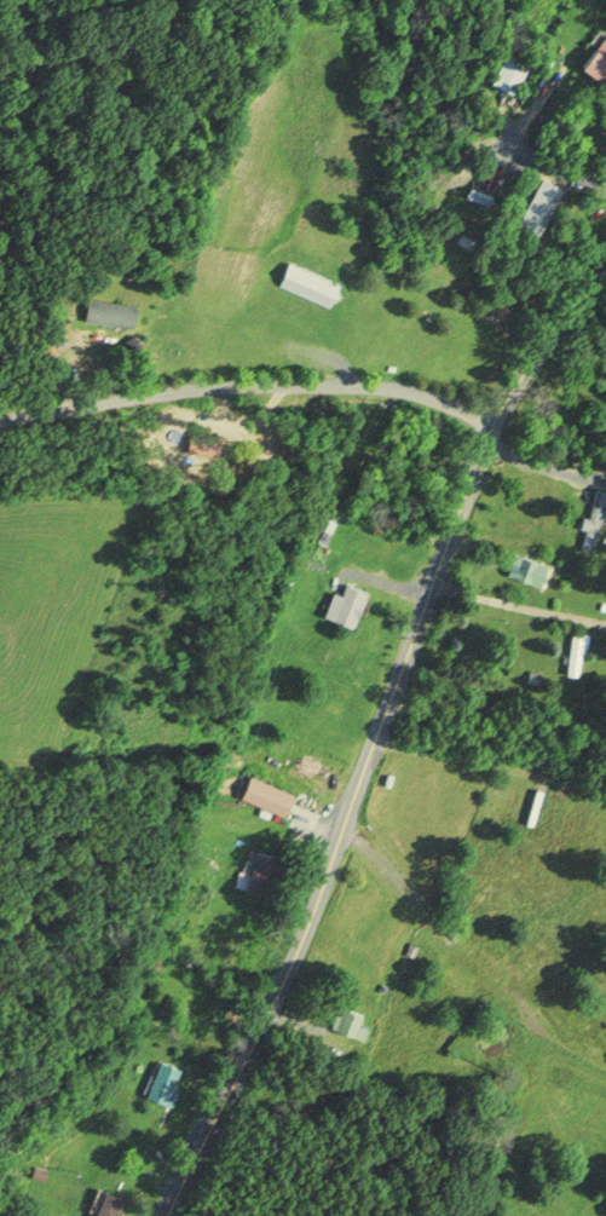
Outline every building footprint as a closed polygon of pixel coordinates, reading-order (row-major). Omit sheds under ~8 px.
[(582,67),(604,82),(605,80),(605,33),(582,67)] [(533,63),(512,51),(496,82),(518,93),(533,63)] [(538,237),(564,186),(544,176),(518,226),(538,237)] [(345,284),(292,260),(281,285),(334,309),(345,284)] [(552,563),(516,550),(508,572),(544,585),(552,563)] [(345,591),(337,588),(330,615),(362,624),(372,589),(348,582),(345,591)] [(581,676),(589,633),(574,630),(566,673),(581,676)] [(290,817),(300,795),(256,775),(246,797),(290,817)] [(530,823),(537,825),(547,790),(539,788),(530,823)] [(240,885),(270,893),(279,857),(261,852),(253,880),(242,877),(240,885)] [(362,1033),(362,1010),(342,1010),(342,1033),(362,1033)] [(178,1066),(159,1063),(154,1097),(173,1100),(178,1066)] [(119,1213),(125,1196),(107,1190),(99,1215),(127,1215),(119,1213)]
